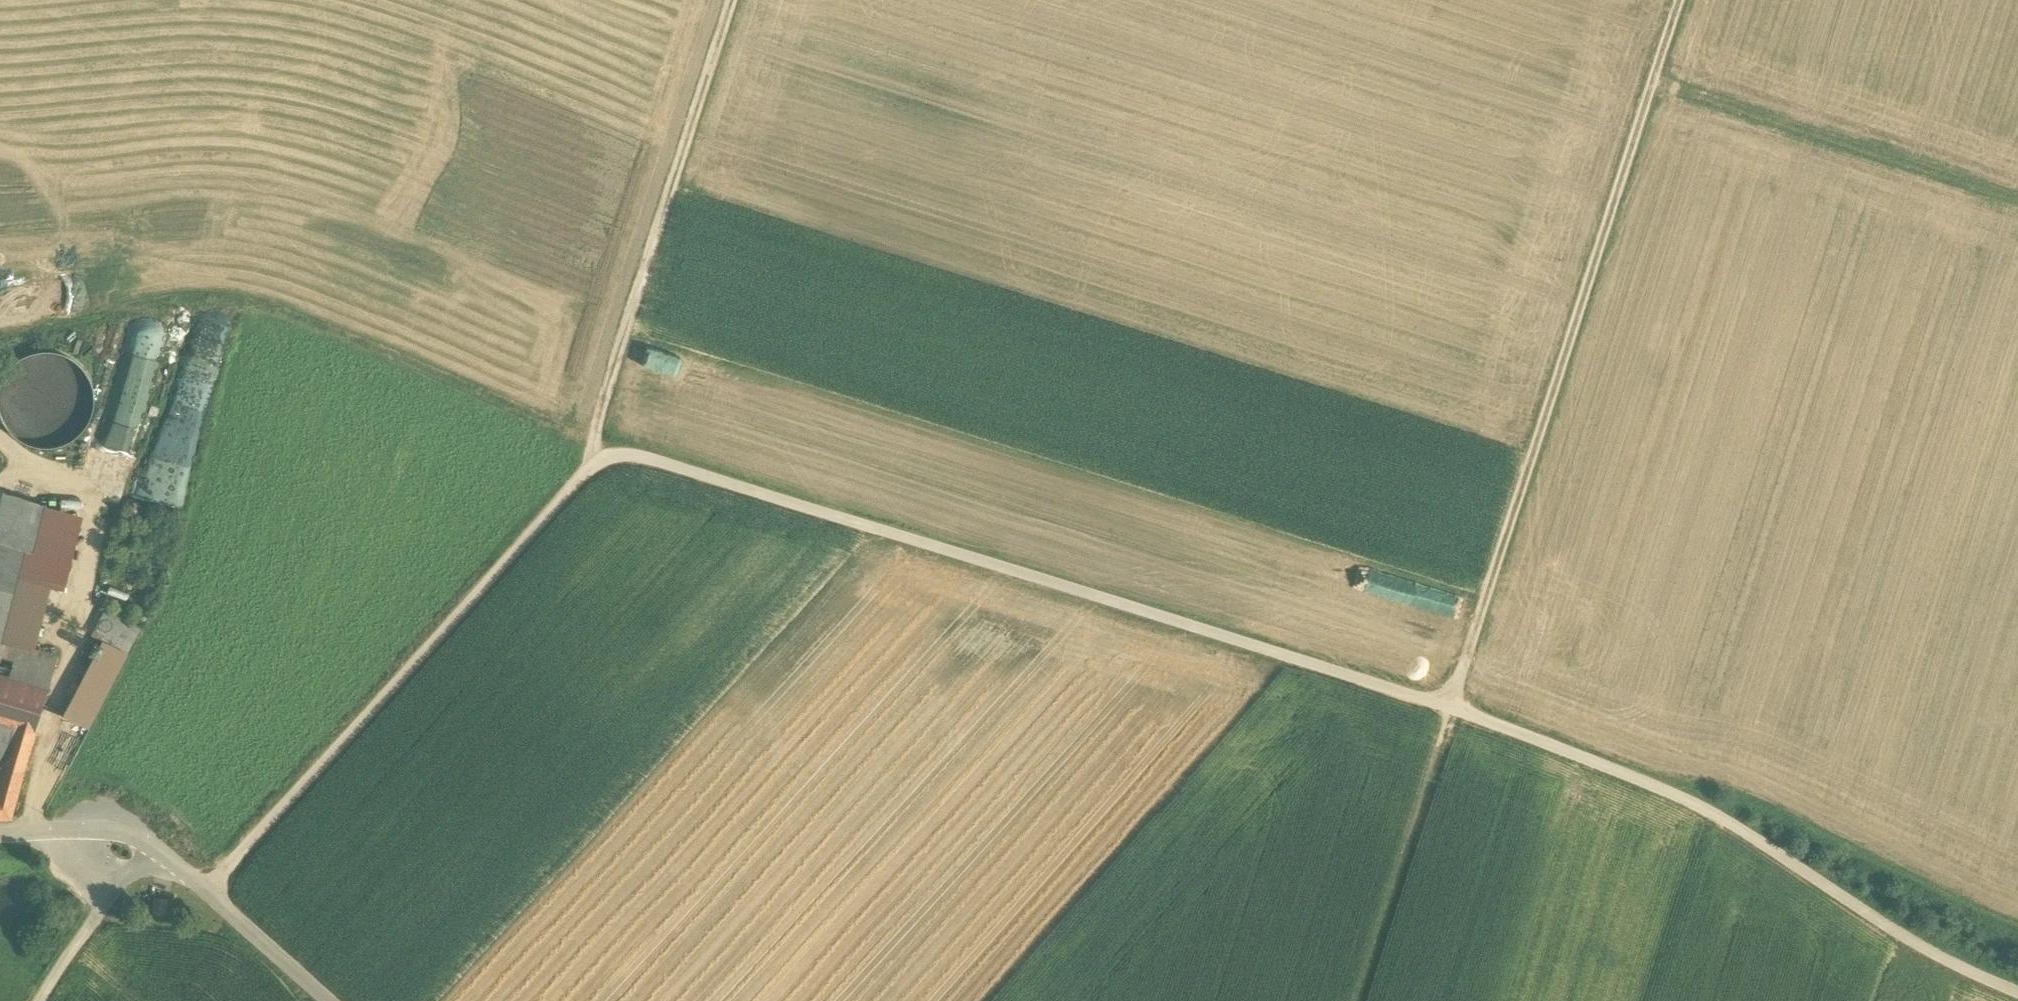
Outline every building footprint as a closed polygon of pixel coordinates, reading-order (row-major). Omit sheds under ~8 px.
[(23,445),(97,436),(85,351),(12,360),(23,445)] [(4,492),(0,506),(0,540),(27,549),(31,550),(43,504),(4,492)] [(31,550),(27,549),(21,571),(52,580),(63,583),(82,515),(43,504),(31,550)] [(0,540),(0,652),(3,641),(21,571),(27,549),(0,540)] [(52,580),(21,571),(3,641),(35,650),(52,580)] [(142,626),(106,608),(91,634),(102,640),(128,653),(142,626)] [(102,640),(63,714),(89,728),(128,653),(102,640)] [(3,641),(0,652),(0,673),(48,687),(58,657),(35,650),(3,641)] [(35,731),(48,687),(0,673),(0,720),(35,731)] [(0,720),(0,742),(10,745),(29,751),(35,731),(0,720)] [(0,742),(0,765),(4,767),(10,745),(0,742)] [(10,745),(4,767),(0,783),(0,817),(10,817),(29,751),(10,745)]
